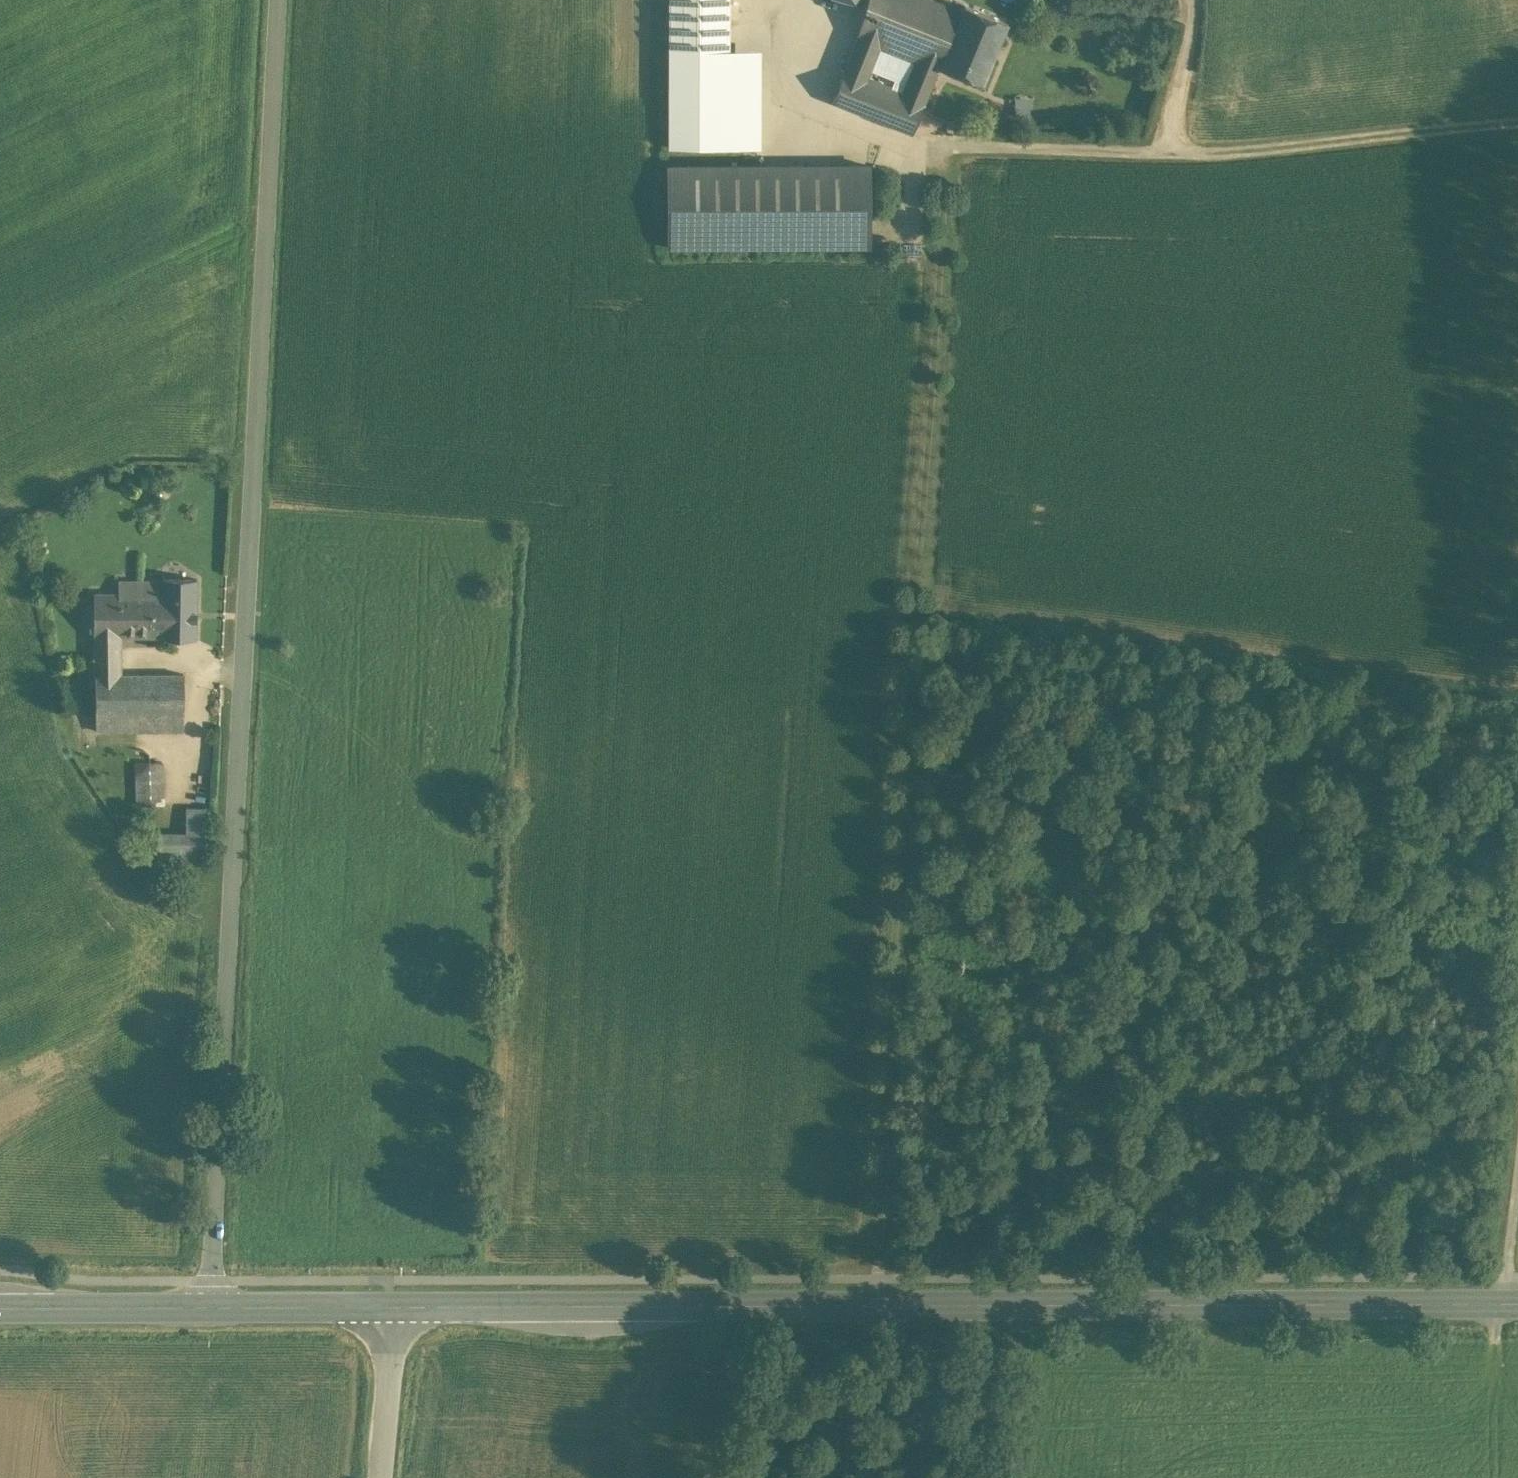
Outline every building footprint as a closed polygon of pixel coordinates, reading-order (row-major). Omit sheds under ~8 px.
[(670,48),(730,47),(730,0),(670,0),(670,48)] [(858,34),(859,34),(881,43),(918,58),(940,67),(941,64),(963,10),(935,0),(868,0),(867,3),(858,34)] [(1009,20),(966,3),(963,10),(941,64),(984,81),(1009,20)] [(881,43),(859,34),(833,100),(914,132),(925,105),(903,96),(905,89),(869,75),(881,43)] [(769,104),(772,90),(769,75),(760,63),(748,54),(733,52),(718,55),(706,63),(698,75),(695,90),(698,105),(707,117),(719,126),(734,128),(748,125),(761,117),(769,104)] [(905,89),(903,96),(925,105),(940,67),(918,58),(905,89)] [(869,165),(669,165),(669,245),(869,245),(869,165)] [(125,567),(111,567),(111,579),(125,579),(125,567)] [(197,577),(164,577),(164,580),(163,634),(163,636),(196,636),(197,577)] [(111,579),(96,579),(95,633),(120,634),(121,633),(163,634),(164,580),(125,579),(111,579)] [(120,634),(95,633),(96,673),(121,673),(120,634)] [(184,672),(122,673),(121,673),(96,673),(97,729),(184,728),(184,711),(184,672)] [(163,760),(136,761),(138,803),(164,802),(163,760)] [(208,809),(188,808),(186,830),(158,832),(158,862),(207,862),(206,832),(208,809)]
